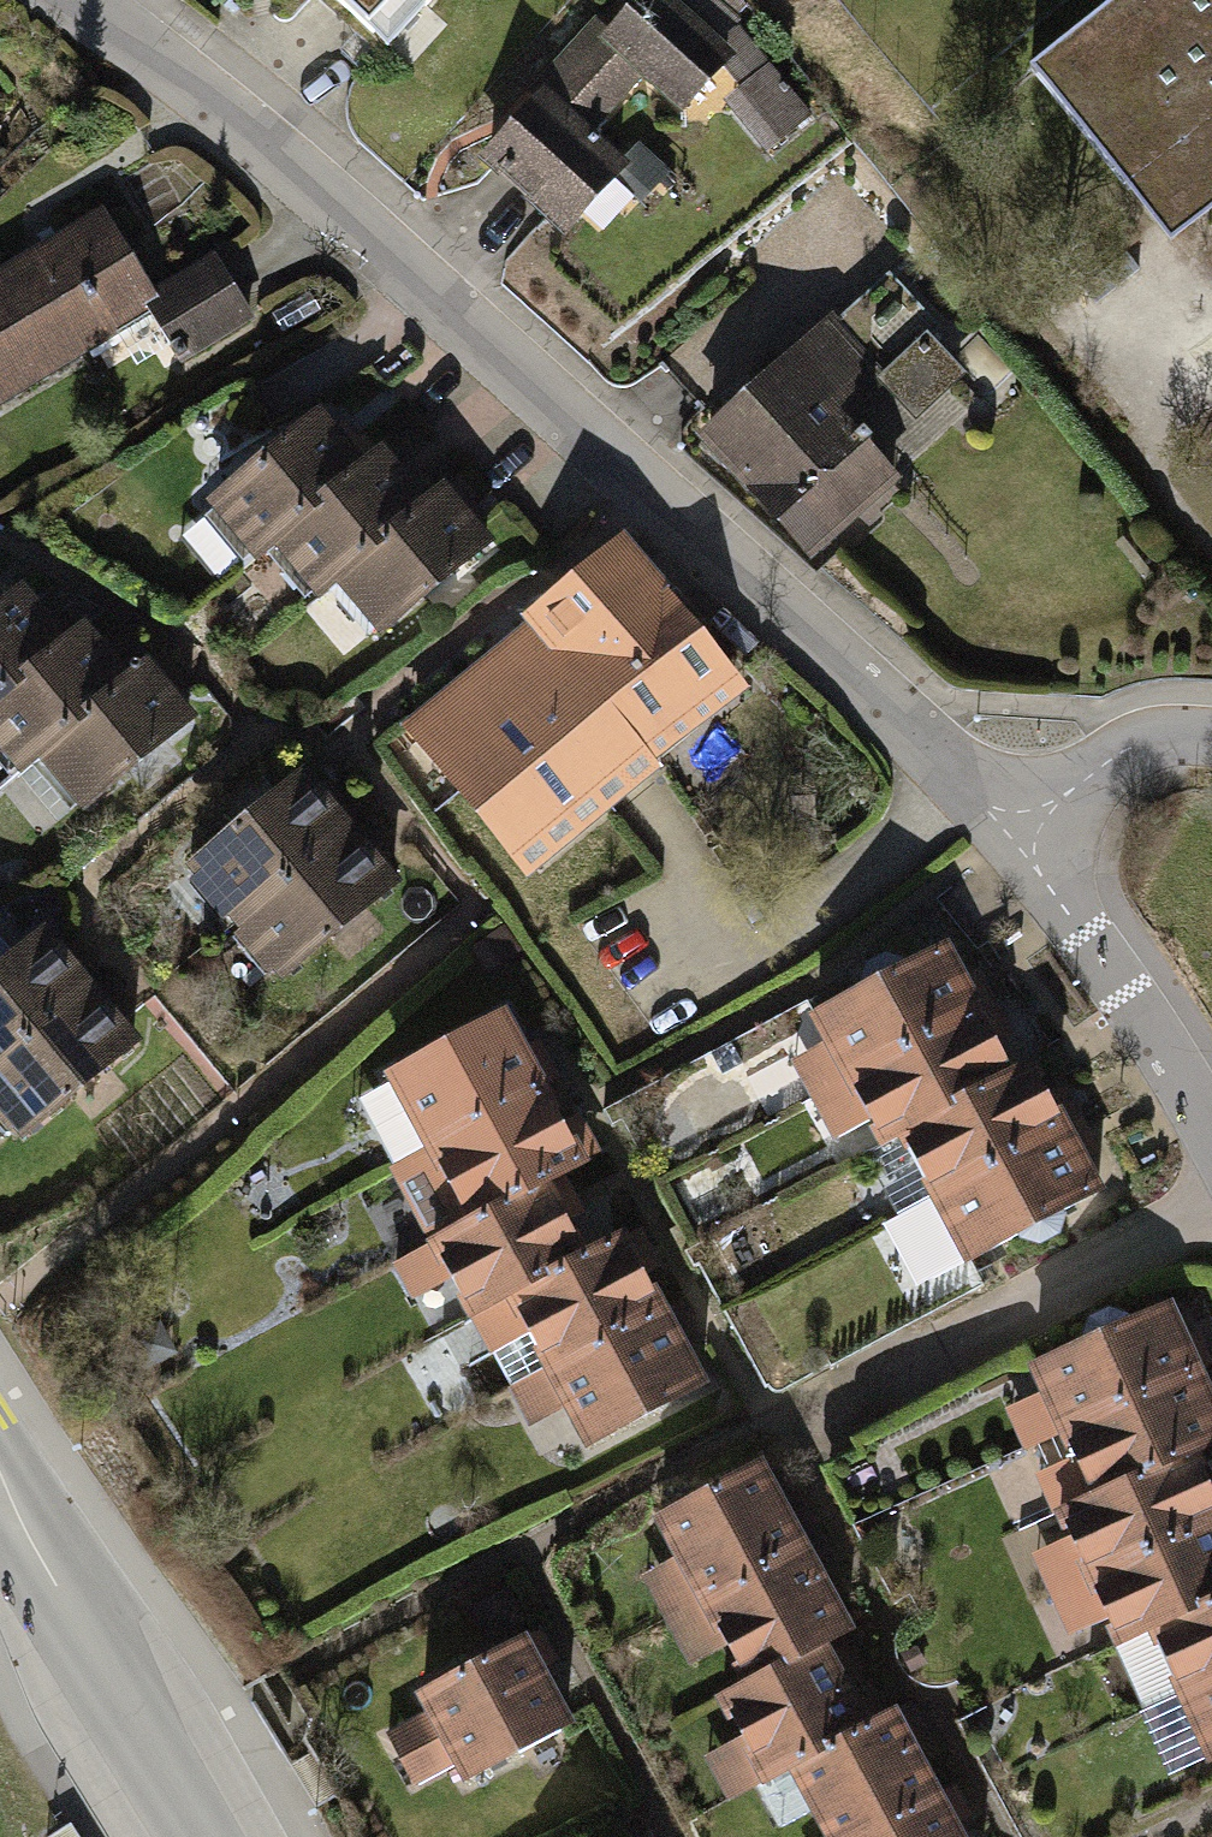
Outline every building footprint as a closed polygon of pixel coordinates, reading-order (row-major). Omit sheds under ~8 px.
[(374,36),(407,0),(335,0),(374,36)] [(602,33),(641,68),(683,106),(725,59),(708,43),(732,17),(713,0),(642,0),(611,34),(605,29),(602,33)] [(1031,69),(1129,191),(1185,146),(1211,180),(1211,0),(1118,0),(1031,69)] [(641,68),(602,33),(542,100),(580,135),(641,68)] [(772,71),(732,105),(768,148),(809,113),(772,71)] [(489,157),(566,228),(627,161),(648,180),(660,168),(636,146),(616,168),(580,135),(542,100),(489,157)] [(101,215),(0,277),(0,399),(154,306),(175,342),(169,346),(177,360),(248,316),(213,260),(152,298),(101,215)] [(889,273),(708,437),(811,549),(892,475),(839,417),(938,327),(889,273)] [(316,417),(215,501),(259,554),(277,539),(378,455),(363,437),(345,452),(316,417)] [(425,474),(407,489),(378,455),(277,539),(322,592),(340,576),(440,492),(425,474)] [(458,477),(440,492),(340,576),(384,629),(485,546),(456,511),(474,496),(458,477)] [(731,679),(621,549),(414,722),(523,852),(731,679)] [(81,630),(66,613),(48,628),(18,593),(0,608),(0,698),(81,630)] [(143,668),(128,650),(110,665),(81,630),(0,698),(0,737),(25,766),(42,751),(143,668)] [(87,804),(187,721),(159,686),(176,671),(161,653),(143,668),(42,751),(87,804)] [(240,919),(365,814),(350,796),(331,812),(301,776),(195,864),(240,919)] [(240,919),(286,973),(392,885),(362,849),(381,833),(365,814),(240,919)] [(42,934),(15,956),(0,937),(0,1061),(106,972),(90,954),(72,970),(42,934)] [(977,1011),(943,947),(904,967),(901,963),(886,958),(867,969),(863,985),(865,989),(817,1015),(849,1080),(977,1011)] [(0,1061),(0,1099),(26,1131),(133,1043),(103,1007),(122,991),(106,972),(0,1061)] [(977,1011),(849,1080),(884,1143),(901,1134),(1012,1074),(977,1011)] [(542,1089),(501,1014),(391,1074),(430,1148),(542,1089)] [(1012,1074),(901,1134),(936,1197),(1063,1127),(1029,1064),(1012,1074)] [(542,1089),(430,1148),(394,1167),(434,1243),(544,1183),(582,1163),(542,1089)] [(1063,1127),(936,1197),(899,1216),(932,1279),(970,1258),(971,1259),(1019,1233),(1021,1237),(1039,1242),(1057,1232),(1061,1215),(1059,1212),(1098,1191),(1063,1127)] [(544,1183),(434,1243),(396,1264),(420,1307),(457,1287),(473,1317),(585,1256),(544,1183)] [(585,1256),(473,1317),(514,1390),(550,1370),(661,1310),(621,1236),(585,1256)] [(1197,1372),(1166,1305),(1128,1322),(1125,1318),(1109,1313),(1091,1321),(1085,1336),(1087,1341),(1035,1365),(1063,1431),(1197,1372)] [(661,1310),(550,1370),(590,1444),(701,1384),(661,1310)] [(1063,1431),(1093,1496),(1193,1452),(1211,1443),(1211,1404),(1197,1372),(1063,1431)] [(1193,1452),(1093,1496),(1060,1511),(1089,1576),(1211,1521),(1211,1494),(1193,1452)] [(757,1464),(659,1517),(704,1600),(802,1547),(757,1464)] [(1089,1576),(1120,1643),(1153,1627),(1211,1600),(1211,1521),(1089,1576)] [(802,1547),(704,1600),(749,1683),(821,1644),(847,1630),(802,1547)] [(1153,1627),(1183,1692),(1211,1679),(1211,1600),(1153,1627)] [(567,1725),(521,1640),(422,1692),(432,1711),(388,1734),(413,1782),(459,1758),(469,1777),(567,1725)] [(821,1644),(749,1683),(722,1697),(767,1779),(793,1765),(865,1727),(821,1644)] [(1183,1692),(1211,1757),(1211,1679),(1183,1692)] [(793,1765),(832,1836),(857,1836),(935,1795),(891,1712),(865,1727),(793,1765)] [(857,1836),(958,1836),(935,1795),(857,1836)]
